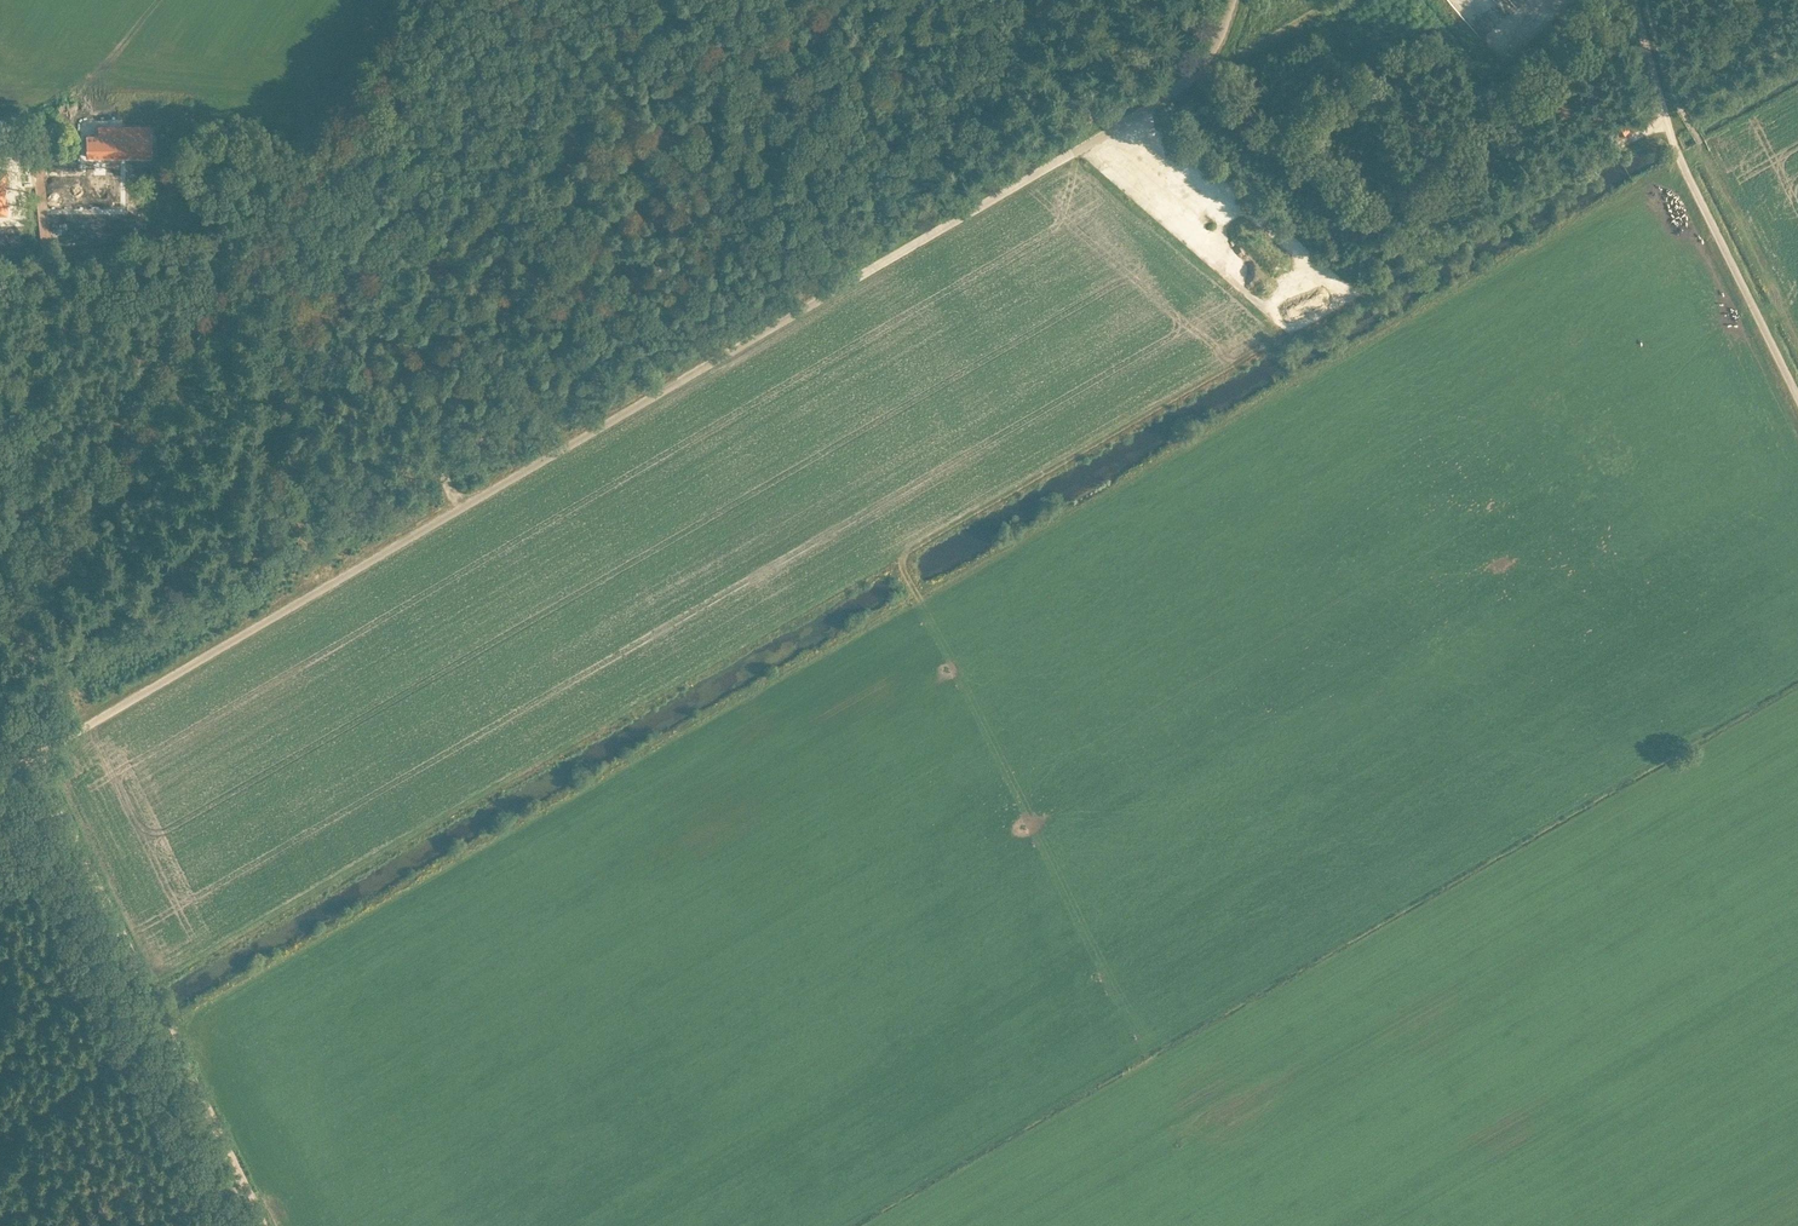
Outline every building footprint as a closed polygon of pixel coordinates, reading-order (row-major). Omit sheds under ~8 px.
[(75,134),(50,134),(50,156),(83,156),(83,134),(86,134),(86,125),(75,125),(75,134)] [(86,134),(83,134),(83,156),(116,156),(116,134),(86,134)] [(0,156),(0,180),(1,180),(1,171),(17,171),(17,158),(5,158),(5,156),(0,156)] [(0,180),(0,205),(5,204),(5,202),(17,202),(17,190),(1,190),(1,180),(0,180)]
